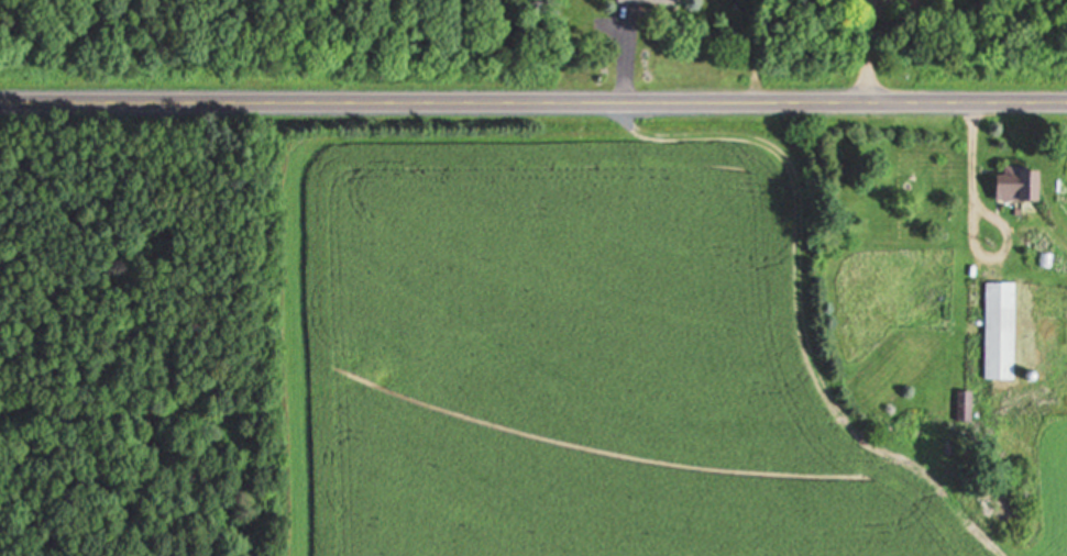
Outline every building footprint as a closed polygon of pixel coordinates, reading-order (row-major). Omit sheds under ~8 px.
[(1035,171),(999,171),(999,176),(988,176),(988,203),(1035,203),(1035,171)] [(981,284),(981,382),(1011,382),(1011,284),(981,284)]
